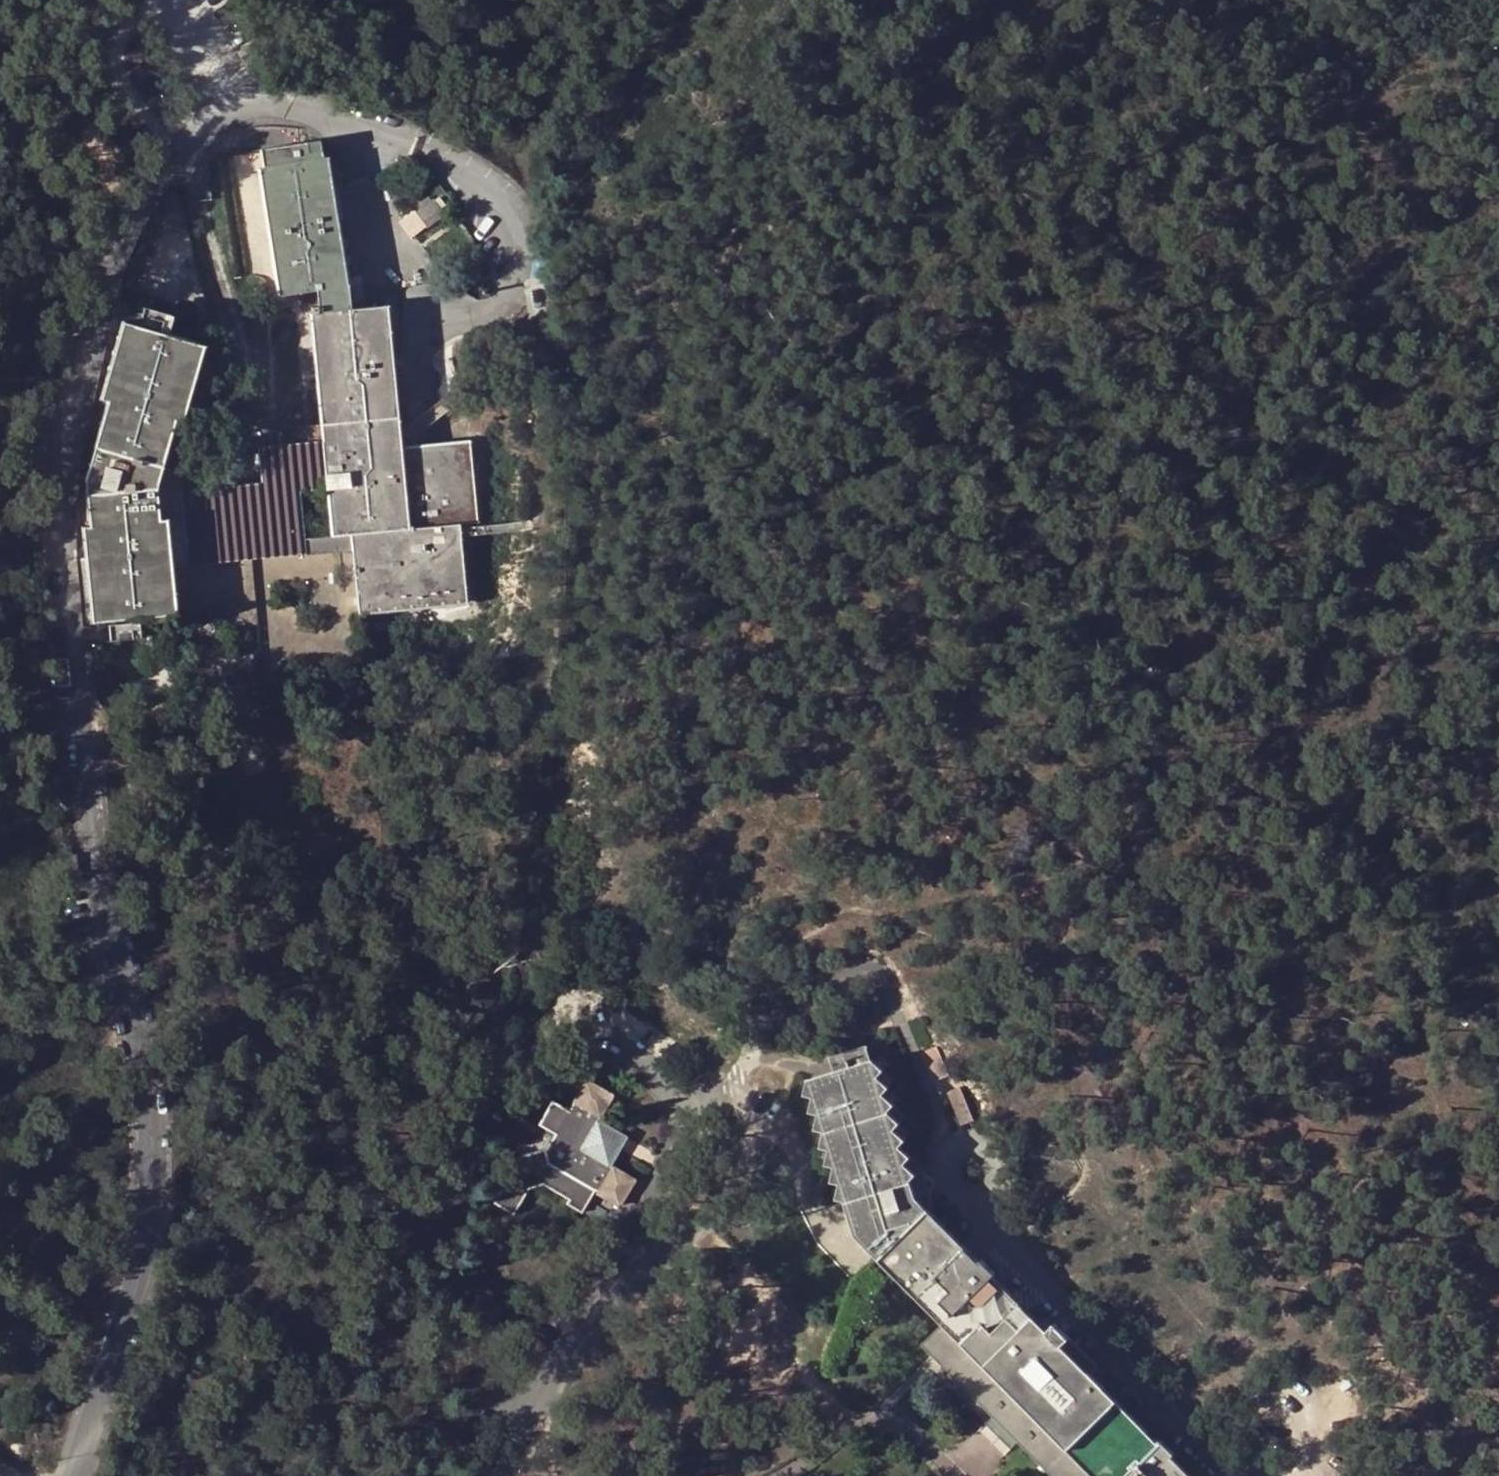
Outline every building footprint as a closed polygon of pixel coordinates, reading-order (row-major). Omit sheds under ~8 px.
[(315,141),(256,151),(259,168),(254,169),(276,296),(314,290),(317,306),(309,306),(310,313),(352,308),(350,283),(344,284),(322,157),(318,158),(315,141)] [(412,212),(425,230),(444,215),(431,197),(429,199),(426,196),(420,200),(423,204),(412,212)] [(175,613),(170,566),(168,541),(291,531),(288,492),(299,492),(323,489),(327,535),(349,532),(350,549),(357,613),(368,611),(465,601),(457,522),(475,521),(468,440),(398,446),(385,305),(352,308),(310,313),(308,313),(319,426),(320,440),(302,442),(258,446),(261,482),(180,489),(179,472),(159,465),(173,419),(181,421),(204,345),(123,323),(99,397),(108,399),(82,481),(87,526),(79,527),(89,621),(175,613)] [(302,428),(302,442),(320,440),(319,426),(302,428)] [(288,492),(291,531),(301,530),(299,492),(288,492)] [(168,541),(170,566),(303,554),(302,537),(301,530),(291,531),(168,541)] [(302,537),(303,554),(350,549),(349,532),(327,535),(302,537)] [(368,611),(357,613),(358,633),(371,632),(368,611)] [(826,1050),(831,1069),(869,1057),(864,1039),(826,1050)] [(882,1263),(930,1215),(927,1211),(933,1205),(922,1164),(896,1143),(902,1135),(890,1125),(895,1117),(886,1107),(890,1101),(877,1088),(884,1081),(873,1072),(878,1067),(869,1057),(831,1069),(804,1077),(800,1090),(810,1093),(806,1112),(815,1115),(813,1126),(821,1127),(818,1144),(828,1147),(825,1162),(834,1166),(831,1179),(842,1182),(836,1200),(845,1225),(855,1235),(882,1263)] [(611,1131),(616,1124),(599,1112),(613,1089),(586,1072),(569,1104),(554,1095),(538,1118),(555,1128),(545,1144),(522,1149),(492,1197),(512,1211),(529,1182),(543,1175),(567,1190),(562,1196),(581,1207),(594,1183),(619,1197),(632,1174),(609,1159),(619,1141),(613,1137),(611,1131)] [(626,1129),(616,1124),(611,1131),(613,1137),(619,1141),(626,1129)] [(930,1215),(882,1263),(942,1323),(922,1344),(1052,1475),(1193,1475),(1062,1346),(1047,1331),(930,1215)] [(1055,1324),(1047,1331),(1062,1346),(1069,1339),(1055,1324)]
